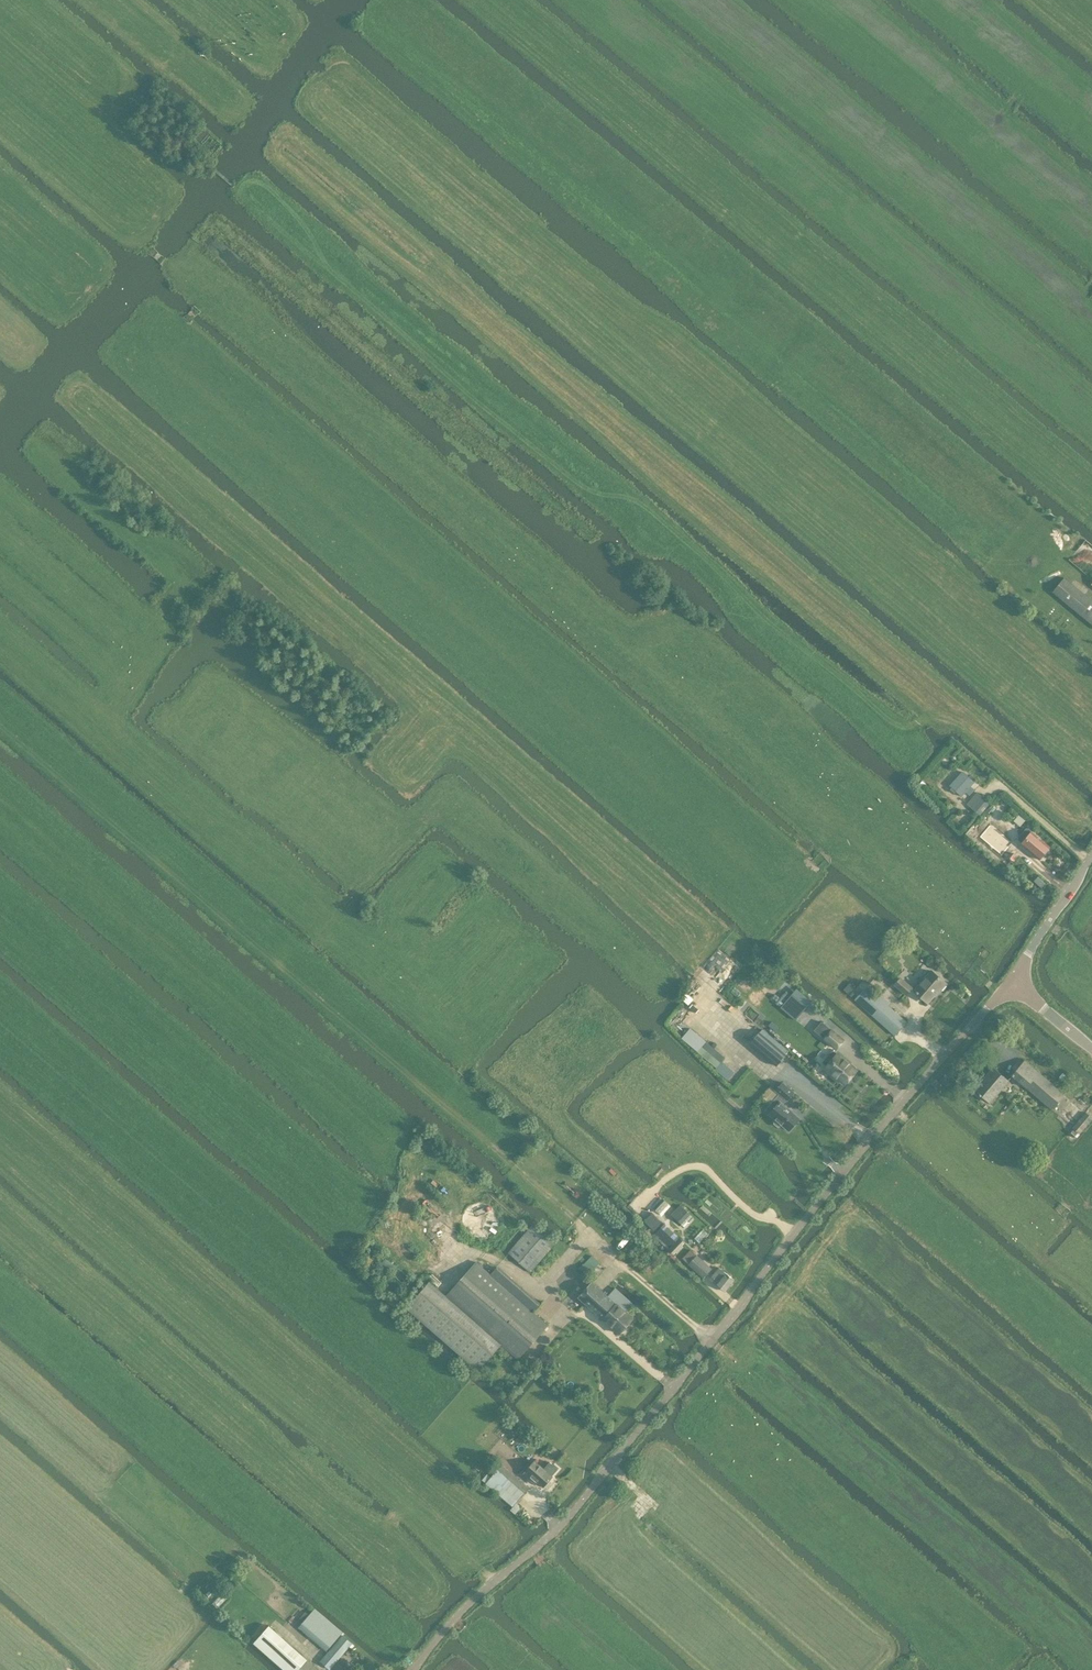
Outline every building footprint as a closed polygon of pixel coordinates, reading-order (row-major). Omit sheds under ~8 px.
[(1091,624),(1091,601),(1064,578),(1053,592),(1091,624)] [(970,786),(951,809),(966,822),(985,799),(970,786)] [(981,835),(980,837),(981,838),(990,846),(1001,856),(1012,843),(991,824),(989,826),(981,835)] [(1026,829),(1019,837),(1019,840),(1022,843),(1021,844),(1039,860),(1050,847),(1031,832),(1028,829),(1026,829)] [(914,991),(928,1003),(939,990),(940,991),(946,984),(931,971),(914,991)] [(901,977),(895,984),(896,985),(906,994),(907,995),(913,988),(901,977)] [(894,1035),(906,1022),(867,987),(855,1000),(894,1035)] [(675,1026),(691,1042),(700,1032),(685,1017),(675,1026)] [(831,1029),(822,1021),(814,1030),(823,1038),(823,1039),(836,1050),(845,1039),(832,1028),(831,1029)] [(758,1033),(751,1042),(777,1064),(784,1055),(758,1033)] [(833,1050),(822,1062),(823,1062),(823,1063),(826,1065),(822,1070),(837,1082),(838,1080),(845,1086),(858,1070),(851,1064),(853,1063),(838,1050),(836,1053),(833,1050)] [(1052,1110),(1065,1095),(1025,1061),(1012,1076),(1052,1110)] [(990,1102),(1008,1081),(993,1068),(975,1089),(990,1102)] [(801,1118),(784,1104),(786,1101),(787,1101),(795,1092),(782,1082),(775,1091),(779,1094),(765,1110),(769,1114),(768,1114),(775,1120),(773,1121),(774,1124),(777,1127),(780,1127),(781,1126),(789,1132),(801,1118)] [(1091,1119),(1091,1118),(1085,1112),(1072,1128),(1074,1129),(1069,1134),(1074,1138),(1075,1136),(1077,1137),(1091,1119)] [(663,1199),(654,1209),(656,1210),(661,1216),(671,1206),(665,1200),(663,1199)] [(680,1205),(671,1215),(681,1224),(684,1226),(685,1227),(689,1223),(693,1218),(690,1215),(691,1215),(680,1205)] [(665,1224),(656,1234),(671,1247),(669,1250),(674,1254),(684,1243),(684,1242),(665,1224)] [(532,1225),(508,1253),(530,1272),(554,1245),(532,1225)] [(704,1278),(712,1269),(697,1255),(691,1250),(686,1256),(691,1261),(689,1264),(704,1278)] [(587,1275),(599,1262),(593,1256),(585,1264),(584,1266),(585,1267),(582,1270),(587,1275)] [(430,1281),(407,1307),(479,1370),(502,1344),(518,1358),(548,1325),(533,1312),(490,1274),(476,1262),(446,1295),(430,1281)] [(725,1291),(734,1280),(719,1267),(710,1279),(725,1291)] [(591,1282),(578,1297),(620,1334),(633,1318),(625,1312),(632,1303),(615,1288),(608,1297),(591,1282)] [(535,1461),(523,1474),(534,1484),(536,1481),(543,1487),(553,1476),(535,1461)] [(502,1465),(486,1483),(513,1506),(516,1503),(529,1488),(502,1465)] [(314,1608),(299,1627),(308,1635),(324,1616),(314,1608)] [(254,1643),(285,1669),(297,1669),(307,1659),(269,1626),(254,1643)] [(329,1668),(352,1643),(343,1636),(321,1661),(329,1668)] [(307,1659),(297,1669),(320,1669),(307,1659)]
